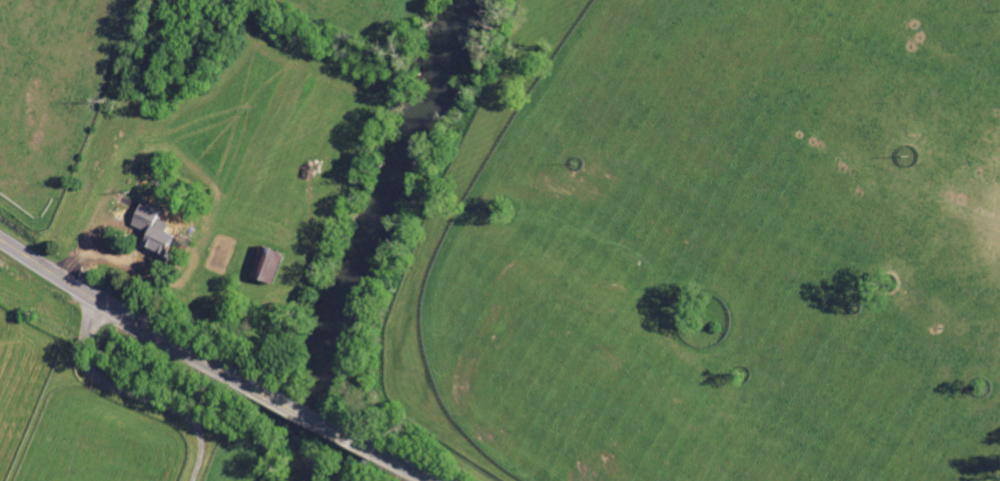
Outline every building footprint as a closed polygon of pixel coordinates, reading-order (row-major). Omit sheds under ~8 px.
[(171,234),(148,225),(138,248),(162,257),(171,234)] [(273,283),(282,254),(259,246),(250,275),(273,283)]
